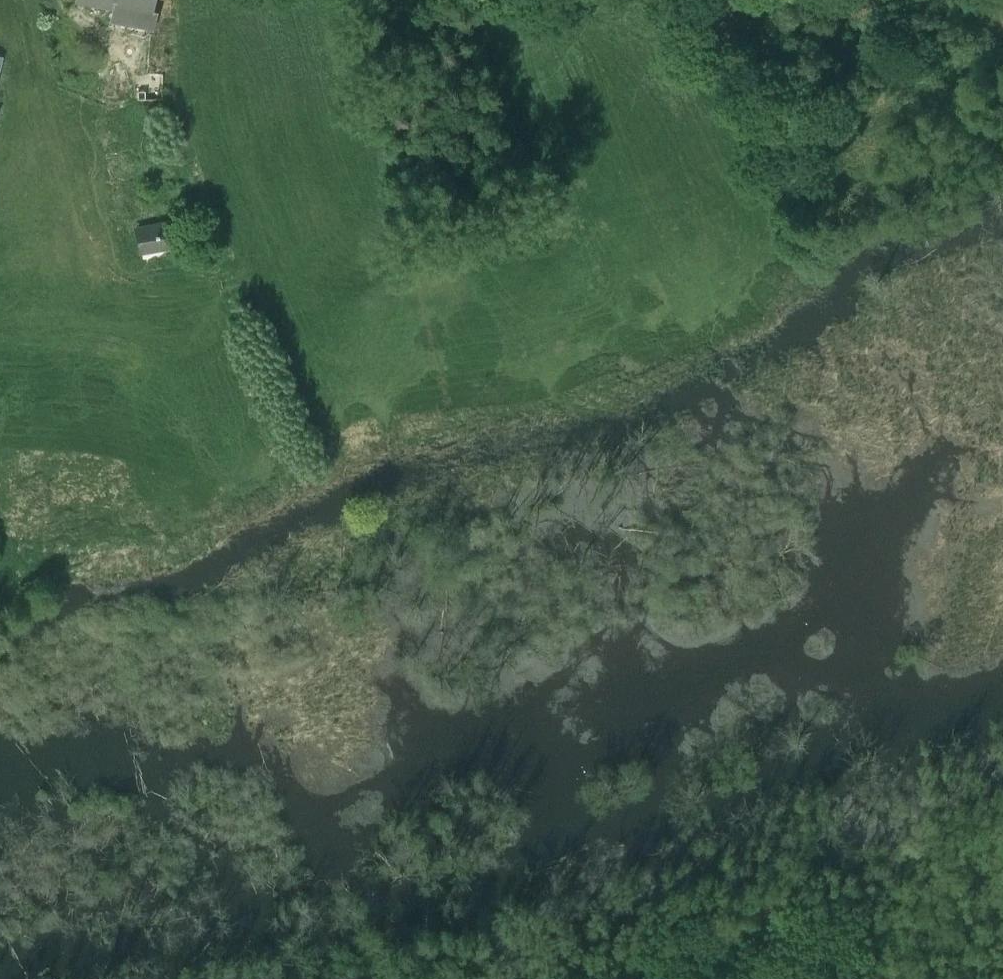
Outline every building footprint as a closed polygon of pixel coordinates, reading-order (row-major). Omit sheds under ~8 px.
[(115,6),(112,20),(154,28),(157,12),(152,11),(153,0),(83,0),(115,6)] [(165,224),(136,229),(140,251),(169,246),(165,224)]
